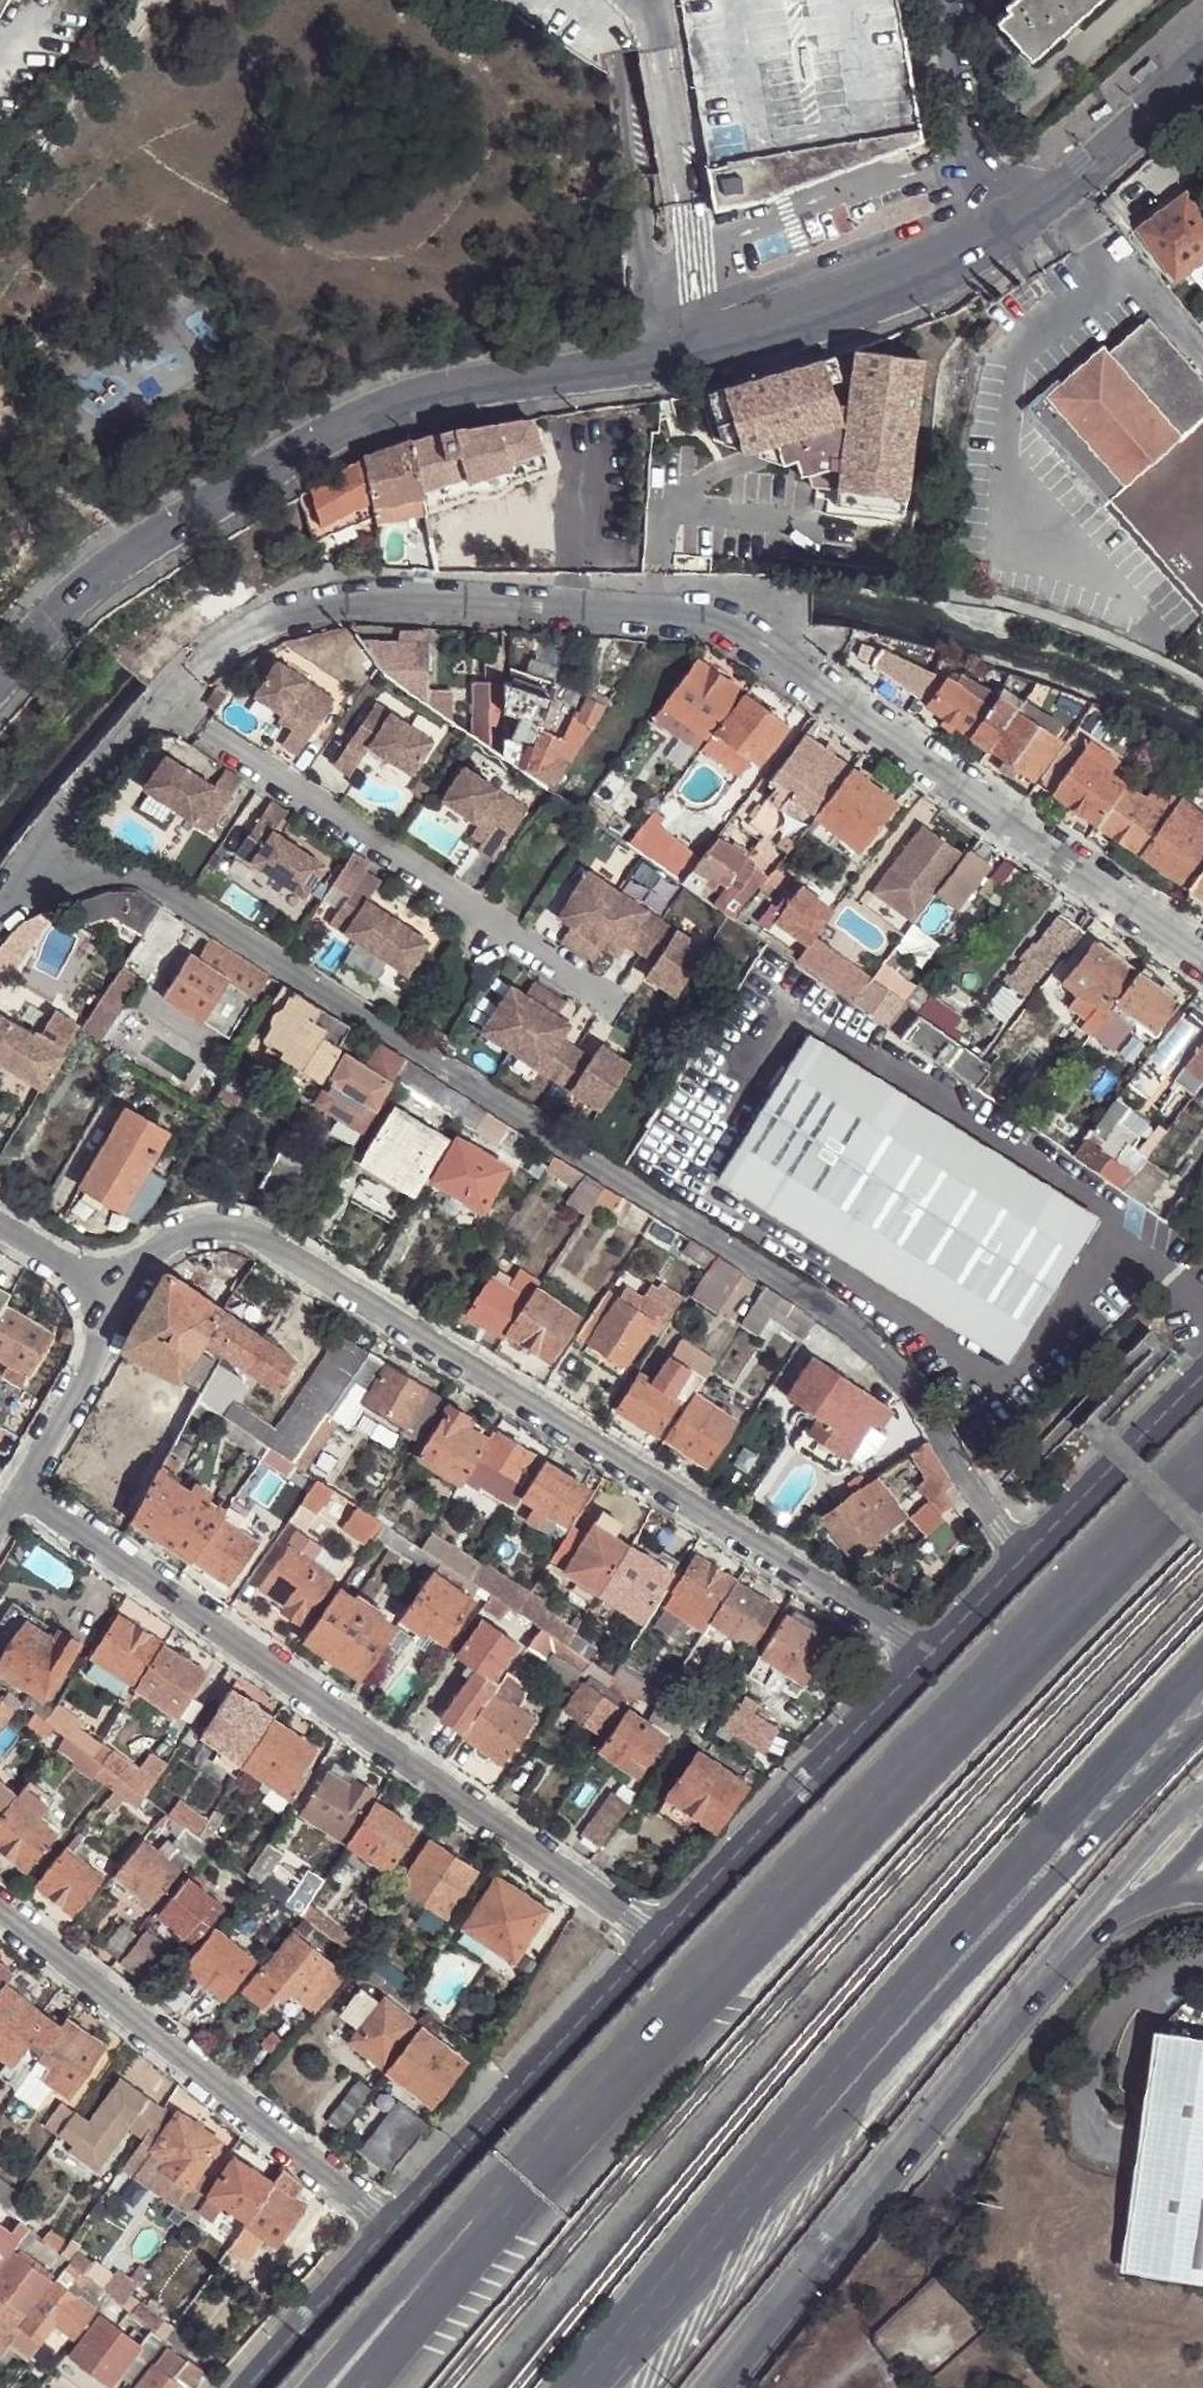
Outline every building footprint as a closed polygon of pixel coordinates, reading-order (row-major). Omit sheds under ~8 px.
[(756,206),(751,174),(918,144),(894,0),(679,0),(714,214),(756,206)] [(1001,10),(1004,13),(993,24),(1027,63),(1098,0),(1011,0),(1001,10)] [(751,174),(756,206),(823,180),(918,144),(751,174)] [(1176,283),(1194,271),(1200,280),(1202,280),(1202,213),(1188,192),(1137,230),(1176,283)] [(1073,379),(1063,387),(1061,383),(1028,411),(1202,615),(1202,384),(1160,334),(1149,322),(1141,328),(1107,357),(1104,353),(1073,379)] [(757,445),(776,439),(782,458),(783,460),(796,456),(801,471),(808,469),(812,481),(837,488),(906,497),(924,358),(855,349),(849,406),(837,404),(823,359),(722,387),(740,442),(742,450),(757,445)] [(740,442),(722,387),(700,394),(713,435),(736,444),(740,442)] [(466,432),(411,443),(420,491),(538,454),(530,423),(466,432)] [(782,458),(776,439),(757,445),(759,452),(781,458),(782,458)] [(374,513),(421,499),(420,491),(411,443),(363,459),(372,505),(374,513)] [(538,454),(420,491),(421,499),(422,508),(469,494),(474,496),(480,496),(486,496),(490,495),(496,492),(500,490),(503,488),(508,482),(544,472),(538,454)] [(320,527),(309,532),(314,549),(376,522),(374,513),(372,505),(363,459),(310,489),(320,527)] [(906,497),(837,488),(835,505),(903,513),(906,497)] [(374,513),(376,522),(377,527),(424,515),(422,508),(421,499),(374,513)] [(398,681),(450,718),(452,692),(427,690),(429,645),(414,644),(397,642),(363,640),(386,669),(398,681)] [(857,654),(914,698),(928,672),(880,650),(861,644),(857,654)] [(502,684),(503,652),(485,652),(484,689),(475,689),(473,734),(501,754),(502,684)] [(257,694),(285,712),(298,721),(295,727),(285,742),(301,752),(338,697),(280,659),(257,694)] [(694,660),(660,705),(706,736),(738,690),(694,660)] [(509,669),(502,684),(501,754),(521,768),(549,700),(556,684),(509,669)] [(955,727),(968,736),(998,695),(973,683),(958,677),(950,675),(927,706),(944,719),(939,724),(951,732),(955,727)] [(582,691),(588,695),(605,706),(613,692),(598,684),(593,690),(586,685),(582,691)] [(218,689),(210,702),(219,708),(227,695),(218,689)] [(968,736),(988,750),(1013,713),(1021,702),(1001,691),(998,695),(968,736)] [(786,727),(746,694),(714,733),(702,750),(738,778),(747,766),(751,770),(786,727)] [(549,700),(521,768),(546,785),(552,789),(567,764),(605,706),(588,695),(574,717),(572,716),(556,739),(545,734),(557,703),(549,700)] [(927,706),(914,698),(903,712),(916,721),(927,706)] [(338,762),(353,772),(364,756),(373,744),(414,771),(436,738),(379,700),(338,762)] [(1013,713),(988,750),(1001,760),(1016,770),(1031,781),(1057,744),(1046,737),(1054,726),(1021,702),(1013,713)] [(706,736),(660,705),(656,711),(658,712),(653,719),(697,749),(706,736)] [(1082,718),(1084,712),(1071,707),(1069,714),(1082,718)] [(298,721),(285,712),(281,718),(295,727),(298,721)] [(815,818),(851,772),(803,737),(802,739),(767,783),(774,789),(765,801),(775,808),(779,811),(788,799),(815,818)] [(1051,794),(1095,825),(1122,786),(1107,774),(1116,763),(1088,744),(1078,755),(1073,752),(1075,748),(1067,742),(1039,781),(1054,791),(1051,794)] [(165,758),(144,790),(208,832),(242,781),(226,771),(218,783),(213,791),(203,784),(165,758)] [(1016,770),(1001,760),(996,767),(1010,778),(1016,770)] [(466,765),(444,799),(492,830),(483,842),(480,848),(496,858),(529,807),(466,765)] [(893,803),(851,772),(815,818),(834,832),(857,851),(893,803)] [(208,777),(203,784),(213,791),(218,783),(208,777)] [(1095,825),(1140,857),(1177,803),(1154,787),(1144,801),(1122,786),(1095,825)] [(1187,890),(1202,867),(1202,831),(1193,823),(1199,814),(1179,800),(1177,803),(1140,857),(1187,890)] [(274,832),(278,825),(287,813),(271,802),(237,852),(305,897),(325,866),(284,839),(274,832)] [(1202,831),(1202,817),(1199,814),(1193,823),(1202,831)] [(628,843),(685,884),(697,866),(701,861),(648,817),(628,843)] [(834,832),(815,818),(806,830),(824,844),(834,832)] [(288,832),(278,825),(274,832),(284,839),(288,832)] [(965,857),(924,825),(873,890),(914,922),(934,896),(965,857)] [(697,866),(685,884),(733,918),(764,877),(752,868),(744,863),(747,859),(720,840),(719,841),(703,861),(699,867),(697,866)] [(965,857),(934,896),(955,912),(989,868),(970,852),(965,857)] [(349,897),(330,924),(408,975),(429,942),(378,908),(368,901),(373,894),(381,882),(368,873),(373,866),(355,854),(334,886),(349,897)] [(1202,901),(1202,867),(1187,890),(1202,901)] [(782,877),(774,870),(749,903),(757,909),(768,896),(782,877)] [(588,871),(558,917),(572,926),(563,940),(579,950),(595,961),(604,947),(618,956),(627,942),(656,962),(648,975),(678,995),(708,948),(678,929),(663,919),(648,910),(618,890),(588,871)] [(102,892),(79,902),(85,924),(107,916),(109,919),(142,940),(155,920),(125,901),(117,889),(102,892)] [(132,889),(117,889),(125,901),(155,920),(164,906),(142,890),(132,889)] [(813,938),(832,913),(800,889),(783,909),(774,921),(808,944),(813,938)] [(914,922),(873,890),(862,905),(904,936),(914,922)] [(373,894),(368,901),(378,908),(382,901),(373,894)] [(783,909),(768,896),(757,909),(774,921),(783,909)] [(749,903),(737,920),(767,941),(795,961),(808,944),(774,921),(757,909),(749,903)] [(1060,916),(1026,959),(1048,977),(1066,956),(1083,935),(1060,916)] [(6,995),(40,936),(21,926),(18,928),(2,946),(0,949),(0,991),(6,995)] [(255,997),(270,974),(214,938),(197,961),(190,956),(180,970),(177,975),(165,995),(204,1022),(227,1036),(254,995),(255,997)] [(808,944),(795,961),(853,1003),(870,980),(813,938),(808,944)] [(1115,1002),(1137,972),(1095,942),(1065,986),(1079,997),(1071,1009),(1080,1015),(1074,1023),(1090,1034),(1110,1010),(1115,1002)] [(1029,1000),(1048,977),(1026,959),(1008,983),(1029,1000)] [(930,1001),(881,965),(870,980),(919,1015),(930,1001)] [(123,967),(82,1028),(99,1039),(140,979),(123,967)] [(1156,986),(1137,972),(1115,1002),(1136,1016),(1153,1029),(1176,1001),(1156,986)] [(919,1015),(870,980),(853,1003),(902,1038),(919,1015)] [(513,985),(482,1031),(512,1051),(557,1080),(602,1109),(632,1063),(602,1043),(593,1057),(563,1038),(572,1024),(558,1015),(567,1002),(535,981),(526,994),(513,985)] [(351,1027),(284,984),(272,1003),(283,1011),(279,1014),(275,1020),(275,1028),(269,1039),(288,1051),(285,1056),(320,1080),(351,1027)] [(919,1015),(902,1038),(973,1088),(984,1071),(983,1070),(986,1066),(979,1060),(976,1065),(944,1041),(959,1019),(932,999),(930,1001),(919,1015)] [(1136,1016),(1115,1002),(1110,1010),(1129,1024),(1136,1016)] [(35,1032),(31,1038),(63,1057),(82,1028),(56,1011),(40,1035),(35,1032)] [(42,1088),(63,1057),(31,1038),(0,1018),(0,1062),(42,1088)] [(434,1029),(428,1039),(446,1051),(453,1040),(434,1029)] [(709,1161),(722,1169),(801,1046),(788,1038),(709,1161)] [(1202,1083),(1202,1039),(1180,1068),(1202,1084),(1202,1083)] [(801,1046),(722,1169),(716,1180),(1007,1361),(1095,1222),(805,1040),(801,1046)] [(407,1059),(382,1045),(369,1067),(349,1054),(318,1105),(338,1117),(329,1131),(351,1146),(361,1131),(365,1133),(407,1059)] [(1194,1094),(1202,1084),(1180,1068),(1172,1079),(1194,1094)] [(228,1076),(221,1087),(235,1094),(241,1084),(228,1076)] [(1073,1156),(1121,1192),(1144,1161),(1144,1160),(1129,1148),(1139,1136),(1120,1121),(1131,1106),(1118,1095),(1089,1133),(1073,1156)] [(125,1109),(79,1185),(134,1219),(149,1208),(158,1193),(136,1181),(165,1134),(125,1109)] [(368,1156),(419,1186),(447,1140),(396,1109),(368,1156)] [(434,1182),(484,1213),(511,1169),(459,1137),(434,1182)] [(280,1151),(259,1187),(283,1202),(304,1165),(280,1151)] [(607,1187),(557,1156),(547,1170),(576,1191),(567,1203),(587,1217),(598,1200),(607,1187)] [(1163,1175),(1144,1161),(1121,1192),(1141,1206),(1163,1175)] [(624,1197),(607,1187),(598,1200),(614,1211),(624,1197)] [(717,1255),(683,1234),(675,1244),(686,1251),(685,1253),(708,1268),(717,1255)] [(1202,1249),(1195,1243),(1183,1254),(1190,1262),(1202,1249)] [(742,1271),(718,1256),(709,1269),(734,1284),(742,1271)] [(734,1284),(709,1269),(695,1291),(718,1306),(734,1284)] [(536,1289),(540,1284),(519,1270),(507,1287),(493,1278),(467,1315),(503,1338),(507,1332),(536,1289)] [(166,1272),(122,1350),(139,1360),(201,1393),(219,1360),(224,1351),(205,1339),(222,1310),(166,1272)] [(782,1296),(767,1286),(742,1322),(757,1332),(774,1308),(782,1296)] [(6,1300),(11,1294),(0,1287),(0,1296),(6,1300)] [(577,1317),(536,1289),(507,1332),(548,1359),(577,1317)] [(613,1306),(601,1299),(578,1333),(625,1365),(650,1328),(659,1335),(677,1309),(648,1289),(634,1310),(618,1300),(613,1306)] [(795,1304),(782,1296),(774,1308),(788,1316),(795,1304)] [(6,1302),(0,1311),(0,1357),(9,1362),(2,1374),(22,1384),(54,1331),(6,1302)] [(815,1318),(795,1304),(788,1316),(787,1317),(802,1328),(802,1327),(807,1330),(815,1318)] [(224,1351),(219,1360),(232,1369),(237,1361),(279,1391),(298,1362),(222,1310),(205,1339),(224,1351)] [(276,1430),(266,1444),(271,1447),(294,1463),(322,1421),(328,1413),(369,1353),(340,1335),(276,1430)] [(671,1358),(703,1379),(713,1361),(679,1339),(668,1355),(671,1358)] [(402,1432),(418,1441),(443,1400),(369,1353),(328,1413),(329,1415),(338,1420),(350,1429),(366,1405),(403,1430),(402,1432)] [(876,1369),(865,1357),(846,1380),(812,1356),(785,1397),(815,1417),(806,1432),(804,1433),(843,1461),(846,1457),(869,1424),(877,1429),(889,1411),(859,1390),(876,1369)] [(685,1410),(695,1395),(693,1394),(703,1379),(671,1358),(653,1385),(640,1375),(618,1409),(657,1434),(676,1403),(685,1410)] [(139,1360),(113,1407),(175,1443),(191,1412),(198,1399),(201,1393),(139,1360)] [(219,1360),(201,1393),(198,1399),(227,1418),(237,1402),(249,1381),(232,1369),(219,1360)] [(735,1421),(695,1395),(685,1410),(666,1439),(705,1465),(735,1421)] [(98,1399),(55,1474),(74,1477),(113,1407),(98,1399)] [(227,1418),(198,1399),(191,1412),(262,1460),(271,1447),(266,1444),(227,1418)] [(237,1402),(227,1418),(266,1444),(276,1430),(237,1402)] [(74,1477),(134,1520),(162,1467),(175,1443),(113,1407),(74,1477)] [(418,1457),(461,1484),(462,1483),(493,1433),(449,1407),(418,1457)] [(322,1421),(294,1463),(296,1464),(304,1470),(333,1428),(325,1422),(322,1421)] [(882,1433),(877,1429),(869,1424),(846,1457),(843,1461),(855,1461),(871,1450),(882,1433)] [(804,1433),(806,1432),(801,1429),(792,1442),(791,1446),(794,1450),(829,1473),(835,1474),(855,1461),(843,1461),(804,1433)] [(485,1483),(518,1504),(522,1498),(528,1488),(520,1483),(535,1457),(494,1431),(493,1433),(462,1483),(479,1493),(485,1483)] [(951,1479),(928,1439),(909,1452),(922,1475),(917,1480),(935,1507),(949,1498),(945,1491),(954,1483),(951,1479)] [(271,1447),(262,1460),(288,1476),(296,1464),(294,1463),(271,1447)] [(535,1506),(526,1519),(537,1526),(546,1513),(559,1521),(556,1526),(562,1530),(575,1507),(587,1489),(544,1463),(528,1488),(522,1498),(535,1506)] [(162,1467),(134,1520),(192,1560),(226,1512),(208,1500),(208,1493),(200,1487),(194,1489),(190,1493),(175,1483),(179,1478),(162,1467)] [(59,1488),(126,1535),(134,1520),(74,1477),(55,1474),(54,1477),(54,1484),(59,1488)] [(820,1519),(853,1557),(906,1517),(875,1478),(820,1519)] [(335,1490),(320,1480),(302,1505),(317,1516),(326,1504),(335,1490)] [(362,1508),(335,1490),(326,1504),(350,1520),(354,1513),(362,1508)] [(367,1498),(362,1508),(372,1514),(378,1505),(367,1498)] [(518,1504),(513,1511),(526,1519),(535,1506),(522,1498),(518,1504)] [(229,1507),(226,1512),(192,1560),(229,1586),(260,1543),(240,1529),(246,1519),(229,1507)] [(556,1526),(559,1521),(546,1513),(537,1526),(561,1541),(572,1525),(580,1510),(575,1507),(562,1530),(556,1526)] [(372,1514),(362,1508),(354,1513),(377,1527),(381,1521),(372,1514)] [(563,1570),(599,1594),(630,1546),(614,1537),(622,1524),(602,1511),(587,1534),(563,1570)] [(377,1527),(354,1513),(350,1520),(343,1530),(365,1544),(377,1527)] [(421,1548),(386,1524),(378,1535),(433,1572),(436,1570),(441,1562),(427,1552),(421,1548)] [(563,1570),(587,1534),(572,1525),(561,1541),(549,1561),(563,1570)] [(434,1528),(421,1548),(427,1552),(441,1562),(460,1574),(470,1580),(478,1566),(483,1560),(434,1528)] [(311,1562),(321,1548),(300,1532),(260,1588),(286,1606),(281,1613),(300,1626),(333,1578),(311,1562)] [(642,1544),(638,1552),(655,1562),(660,1555),(642,1544)] [(630,1546),(599,1594),(641,1621),(672,1572),(655,1562),(638,1552),(630,1546)] [(343,1563),(321,1548),(311,1562),(333,1578),(343,1563)] [(655,1562),(672,1572),(679,1561),(662,1550),(660,1555),(655,1562)] [(533,1587),(484,1557),(483,1560),(478,1566),(470,1580),(474,1582),(491,1594),(494,1596),(517,1611),(526,1597),(533,1587)] [(665,1607),(704,1632),(736,1581),(696,1557),(665,1607)] [(460,1574),(441,1562),(436,1570),(468,1592),(474,1582),(470,1580),(460,1574)] [(472,1602),(432,1575),(401,1618),(418,1630),(414,1636),(415,1644),(433,1657),(443,1641),(445,1642),(472,1602)] [(704,1632),(703,1635),(710,1639),(718,1626),(746,1644),(750,1646),(776,1606),(736,1581),(704,1632)] [(526,1597),(517,1611),(541,1627),(568,1645),(576,1633),(577,1631),(547,1611),(554,1602),(533,1587),(526,1597)] [(394,1628),(339,1590),(305,1640),(359,1678),(394,1628)] [(494,1596),(491,1594),(482,1607),(533,1639),(541,1627),(517,1611),(494,1596)] [(0,1665),(0,1671),(45,1699),(79,1645),(12,1603),(0,1623),(0,1655),(5,1658),(0,1665)] [(802,1610),(796,1619),(827,1638),(833,1629),(802,1610)] [(786,1613),(751,1670),(768,1680),(774,1671),(778,1666),(787,1671),(784,1676),(783,1677),(797,1685),(800,1680),(806,1683),(831,1641),(827,1638),(796,1619),(786,1613)] [(127,1699),(129,1700),(164,1645),(119,1618),(93,1657),(128,1680),(119,1693),(122,1695),(118,1700),(124,1704),(127,1699)] [(462,1735),(499,1685),(493,1680),(519,1644),(482,1618),(456,1656),(468,1664),(460,1676),(470,1682),(442,1721),(462,1735)] [(541,1627),(533,1639),(528,1646),(547,1660),(544,1665),(573,1685),(584,1670),(591,1660),(577,1652),(568,1645),(541,1627)] [(576,1633),(568,1645),(577,1652),(585,1639),(576,1633)] [(585,1639),(577,1652),(591,1660),(598,1648),(585,1639)] [(164,1645),(129,1700),(135,1704),(143,1693),(179,1718),(208,1673),(164,1645)] [(525,1658),(512,1675),(520,1681),(532,1664),(525,1658)] [(614,1676),(591,1660),(584,1670),(591,1675),(627,1699),(633,1704),(641,1694),(614,1676)] [(787,1671),(778,1666),(774,1671),(784,1676),(787,1671)] [(512,1675),(508,1672),(499,1685),(462,1735),(476,1745),(474,1747),(474,1753),(478,1758),(485,1759),(490,1755),(503,1764),(535,1719),(518,1707),(523,1699),(525,1696),(525,1688),(520,1681),(512,1675)] [(627,1699),(591,1675),(584,1683),(620,1708),(627,1699)] [(620,1708),(584,1683),(566,1710),(602,1735),(620,1708)] [(201,1735),(243,1765),(272,1720),(230,1690),(201,1735)] [(658,1705),(641,1694),(633,1704),(680,1738),(689,1725),(671,1713),(658,1705)] [(15,1713),(6,1706),(11,1700),(4,1695),(0,1700),(0,1731),(15,1713)] [(31,1695),(23,1704),(36,1714),(46,1721),(52,1712),(31,1695)] [(663,1697),(658,1705),(671,1713),(676,1704),(663,1697)] [(83,1720),(58,1701),(52,1712),(46,1721),(53,1726),(66,1736),(75,1743),(93,1756),(102,1742),(80,1725),(83,1720)] [(676,1704),(671,1713),(689,1725),(693,1728),(698,1719),(676,1704)] [(666,1736),(629,1710),(601,1749),(637,1775),(666,1736)] [(53,1726),(46,1721),(36,1714),(29,1724),(45,1737),(53,1726)] [(272,1720),(243,1765),(291,1799),(304,1780),(295,1774),(301,1765),(312,1748),(272,1720)] [(713,1743),(689,1728),(684,1736),(707,1751),(713,1743)] [(75,1743),(66,1736),(59,1746),(67,1752),(75,1743)] [(134,1766),(102,1742),(93,1756),(123,1779),(145,1796),(166,1765),(147,1750),(134,1766)] [(698,1753),(668,1796),(658,1811),(684,1829),(695,1815),(716,1830),(747,1787),(698,1753)] [(123,1779),(93,1756),(81,1772),(110,1794),(123,1779)] [(334,1764),(329,1772),(350,1786),(353,1781),(355,1778),(334,1764)] [(295,1774),(304,1780),(309,1772),(301,1765),(295,1774)] [(350,1786),(329,1772),(301,1813),(342,1841),(373,1793),(353,1781),(350,1786)] [(123,1779),(110,1794),(133,1811),(145,1796),(123,1779)] [(15,1798),(0,1785),(0,1817),(15,1798)] [(46,1806),(24,1788),(21,1792),(29,1797),(22,1806),(37,1818),(46,1806)] [(601,1848),(631,1805),(629,1804),(622,1798),(609,1789),(578,1831),(601,1848)] [(21,1792),(15,1798),(0,1817),(0,1849),(26,1871),(57,1835),(37,1818),(22,1806),(29,1797),(21,1792)] [(374,1803),(347,1844),(389,1873),(415,1831),(374,1803)] [(189,1806),(177,1821),(196,1836),(204,1825),(207,1820),(189,1806)] [(216,1807),(207,1820),(204,1825),(211,1831),(222,1813),(216,1807)] [(177,1821),(164,1810),(149,1829),(156,1835),(167,1823),(179,1833),(178,1834),(179,1835),(171,1845),(176,1848),(174,1851),(187,1862),(192,1866),(209,1845),(206,1843),(196,1836),(177,1821)] [(204,1825),(196,1836),(206,1843),(214,1833),(211,1831),(204,1825)] [(85,1834),(80,1830),(74,1838),(79,1841),(85,1834)] [(79,1841),(74,1838),(35,1885),(72,1915),(102,1879),(72,1854),(80,1843),(79,1841)] [(155,1851),(141,1839),(111,1876),(150,1907),(179,1871),(166,1860),(174,1851),(176,1848),(171,1845),(165,1839),(155,1851)] [(475,1873),(430,1843),(401,1889),(427,1905),(415,1922),(435,1935),(475,1873)] [(265,1844),(246,1873),(255,1880),(302,1916),(308,1905),(269,1875),(282,1855),(265,1844)] [(187,1862),(174,1851),(166,1860),(179,1871),(187,1862)] [(150,1907),(111,1876),(102,1887),(140,1917),(150,1907)] [(187,1876),(157,1913),(192,1943),(223,1906),(187,1876)] [(545,1911),(495,1879),(463,1929),(514,1960),(545,1911)] [(308,1905),(302,1916),(349,1951),(355,1943),(362,1932),(356,1928),(351,1936),(308,1905)] [(117,1959),(136,1935),(121,1924),(102,1947),(117,1959)] [(148,1928),(120,1962),(133,1974),(161,1940),(148,1928)] [(254,1963),(214,1929),(182,1966),(222,2000),(254,1963)] [(263,1970),(260,1967),(241,1991),(263,2009),(275,1994),(282,2000),(290,1991),(312,2009),(331,1986),(328,1983),(341,1967),(332,1960),(329,1963),(293,1934),(263,1970)] [(370,1968),(359,1960),(354,1966),(364,1974),(370,1968)] [(5,1984),(13,1973),(12,1972),(0,1963),(0,1991),(5,1984)] [(5,1984),(32,2004),(37,1998),(16,1982),(21,1976),(14,1971),(13,1973),(5,1984)] [(23,2082),(40,2057),(61,2026),(32,2004),(5,1984),(0,1991),(0,2055),(19,2070),(14,2076),(23,2082)] [(359,2029),(350,2040),(367,2054),(367,2061),(373,2066),(379,2064),(382,2066),(415,2024),(384,1999),(380,2004),(359,1989),(338,2014),(359,2029)] [(406,1995),(399,1990),(394,1995),(415,2012),(417,2011),(427,2018),(430,2013),(406,1995)] [(430,2013),(427,2018),(436,2025),(439,2020),(430,2013)] [(42,2076),(53,2084),(67,2095),(103,2045),(66,2019),(61,2026),(40,2057),(50,2065),(42,2076)] [(464,2062),(420,2028),(387,2070),(432,2104),(464,2062)] [(1124,2270),(1202,2282),(1202,2039),(1159,2033),(1135,2182),(1124,2270)] [(482,2053),(466,2041),(459,2050),(478,2064),(485,2055),(482,2053)] [(23,2082),(19,2089),(39,2103),(53,2084),(42,2076),(50,2065),(40,2057),(23,2082)] [(378,2071),(368,2085),(372,2088),(382,2074),(378,2071)] [(73,2112),(58,2134),(72,2144),(68,2151),(96,2172),(128,2128),(141,2138),(162,2108),(119,2078),(88,2122),(73,2112)] [(340,2130),(363,2101),(349,2091),(327,2120),(340,2130)] [(57,2134),(73,2109),(63,2101),(46,2126),(57,2134)] [(362,2150),(391,2172),(430,2124),(401,2101),(362,2150)] [(178,2112),(176,2114),(164,2105),(162,2108),(141,2138),(121,2168),(133,2176),(153,2147),(170,2158),(162,2168),(189,2187),(197,2174),(220,2140),(178,2112)] [(153,2147),(133,2176),(187,2213),(209,2181),(197,2174),(189,2187),(162,2168),(170,2158),(153,2147)] [(224,2204),(247,2220),(272,2183),(233,2157),(199,2209),(214,2218),(224,2204)] [(284,2190),(293,2177),(282,2168),(272,2183),(284,2190)] [(3,2205),(7,2207),(17,2193),(0,2180),(0,2202),(3,2205)] [(245,2223),(279,2245),(306,2205),(284,2190),(272,2183),(247,2220),(245,2223)] [(11,2249),(29,2226),(20,2219),(9,2231),(0,2224),(0,2264),(11,2249)] [(245,2223),(232,2243),(248,2253),(257,2241),(274,2253),(279,2245),(245,2223)] [(6,2344),(13,2333),(12,2330),(50,2282),(17,2254),(27,2242),(62,2270),(70,2260),(62,2253),(57,2249),(43,2237),(29,2226),(11,2249),(13,2251),(0,2267),(0,2351),(6,2344)] [(52,2227),(43,2237),(57,2249),(66,2239),(52,2227)] [(83,2272),(70,2260),(62,2270),(56,2278),(58,2279),(20,2328),(19,2326),(13,2333),(6,2344),(14,2350),(26,2359),(43,2336),(55,2322),(74,2337),(96,2309),(68,2288),(73,2282),(103,2307),(104,2305),(112,2294),(98,2283),(83,2272)] [(91,2262),(83,2272),(98,2283),(105,2274),(91,2262)] [(77,2340),(103,2307),(73,2282),(68,2288),(96,2309),(74,2337),(77,2340)] [(123,2304),(112,2294),(104,2305),(146,2339),(154,2329),(133,2312),(123,2304)] [(153,2297),(146,2305),(161,2318),(168,2309),(153,2297)] [(141,2301),(133,2312),(154,2329),(156,2331),(162,2325),(165,2321),(161,2318),(146,2305),(141,2301)] [(154,2329),(146,2339),(141,2344),(103,2317),(73,2356),(89,2367),(111,2383),(121,2371),(134,2382),(159,2350),(167,2340),(156,2331),(154,2329)] [(66,2355),(77,2340),(74,2337),(55,2322),(43,2336),(66,2355)] [(162,2325),(156,2331),(167,2340),(171,2334),(162,2325)] [(171,2334),(167,2340),(187,2356),(195,2347),(172,2330),(171,2334)] [(187,2356),(167,2340),(159,2350),(183,2368),(191,2359),(187,2356)] [(0,2351),(0,2367),(14,2350),(6,2344),(0,2351)] [(79,2383),(89,2367),(73,2356),(61,2371),(79,2383)] [(183,2368),(177,2376),(192,2387),(197,2387),(208,2373),(191,2359),(183,2368)] [(137,2387),(183,2387),(153,2366),(137,2387)]
